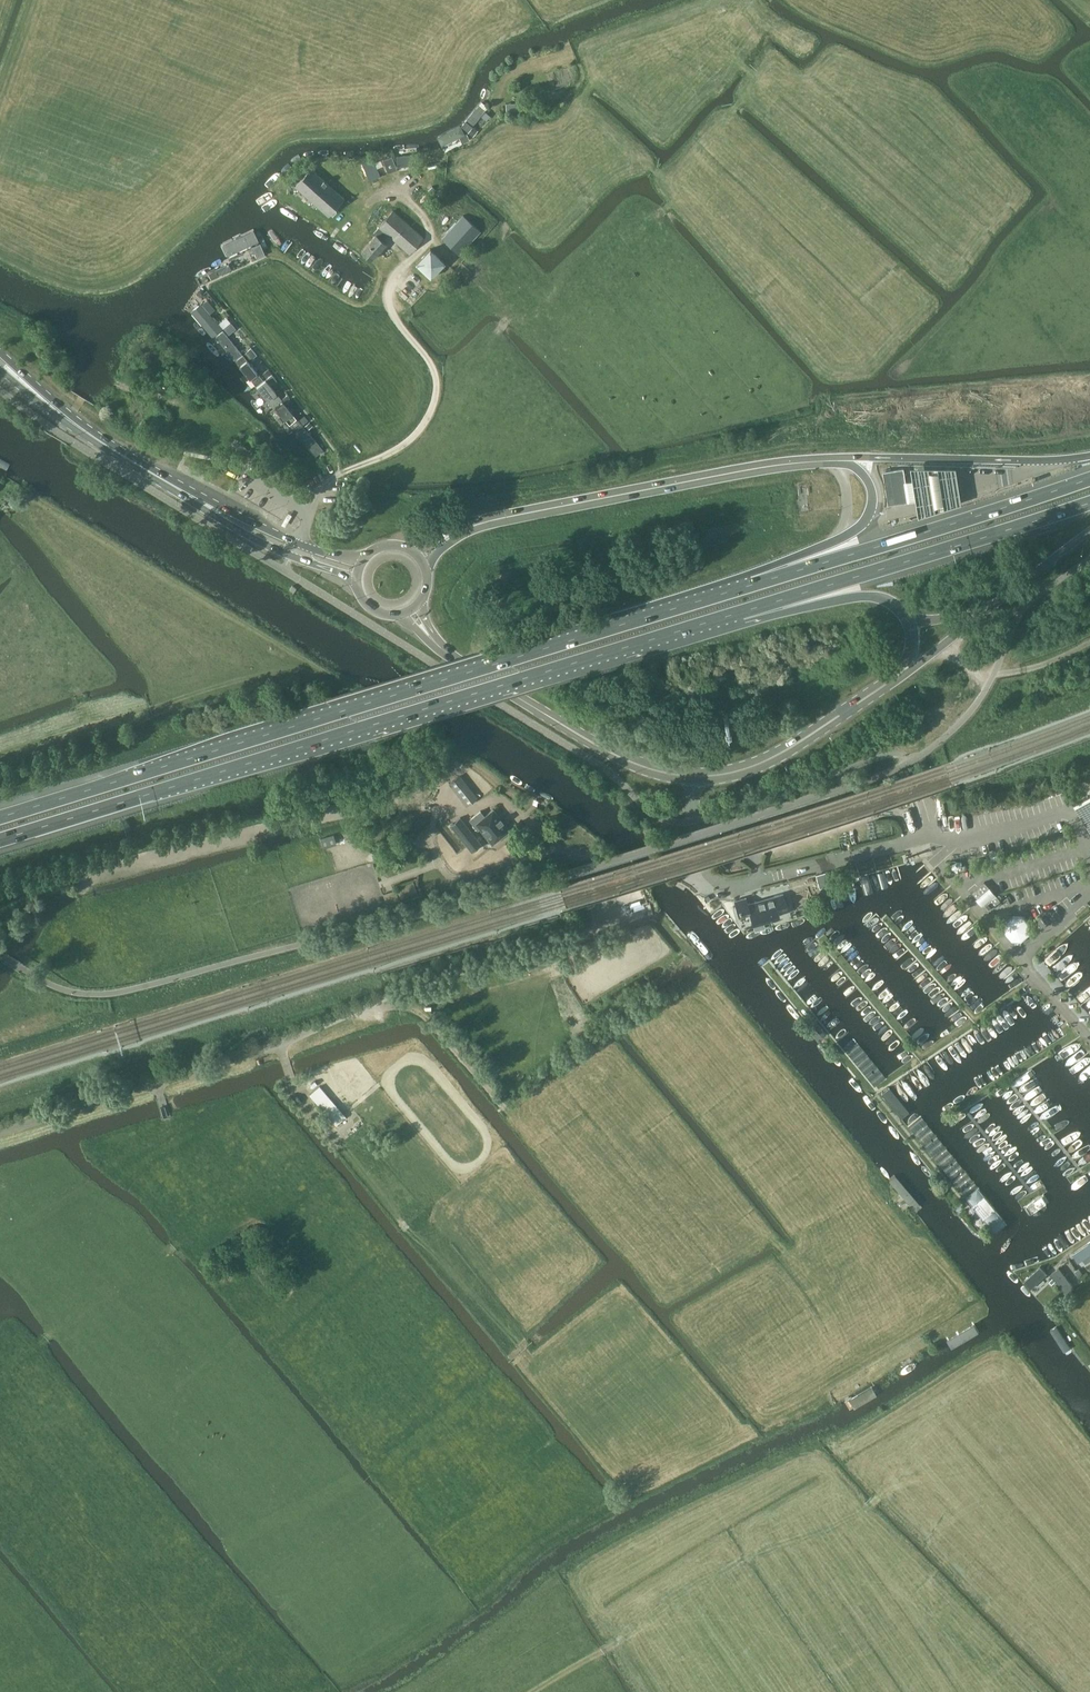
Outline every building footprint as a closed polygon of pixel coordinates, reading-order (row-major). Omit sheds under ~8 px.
[(476,109),(462,126),(468,131),(473,125),(482,114),(476,109)] [(458,129),(438,138),(441,145),(444,144),(461,136),(458,129)] [(397,156),(398,167),(412,165),(411,161),(418,161),(417,154),(397,156)] [(380,176),(372,157),(362,162),(370,180),(380,176)] [(397,169),(392,157),(383,160),(388,173),(397,169)] [(295,185),(328,214),(344,196),(311,167),(295,185)] [(409,252),(423,236),(393,209),(379,225),(380,225),(374,232),(376,234),(362,249),(372,258),(386,242),(382,238),(387,232),(409,252)] [(442,237),(459,253),(481,229),(464,214),(442,237)] [(242,240),(222,249),(225,256),(246,247),(242,240)] [(265,255),(260,243),(252,247),(254,253),(255,253),(257,258),(265,255)] [(431,277),(445,263),(430,249),(416,264),(431,277)] [(211,277),(232,268),(229,261),(208,271),(211,277)] [(203,318),(218,334),(224,329),(209,313),(203,318)] [(229,333),(237,326),(232,321),(224,327),(229,333)] [(223,341),(238,357),(244,352),(229,336),(223,341)] [(251,348),(247,352),(252,359),(257,355),(251,348)] [(243,368),(257,385),(264,380),(249,363),(243,368)] [(272,375),(267,379),(272,385),(277,381),(272,375)] [(262,389),(276,406),(282,401),(268,384),(262,389)] [(283,414),(298,430),(304,425),(289,409),(283,414)] [(306,441),(320,458),(326,453),(312,436),(306,441)] [(909,501),(904,468),(884,471),(889,504),(909,501)] [(957,471),(911,471),(919,521),(963,508),(957,471)] [(459,777),(450,784),(467,805),(476,798),(459,777)] [(434,809),(436,795),(417,792),(415,806),(434,809)] [(1075,804),(1089,829),(1089,795),(1075,804)] [(492,844),(510,830),(493,809),(476,823),(492,844)] [(461,818),(452,825),(472,851),(481,844),(461,818)] [(321,838),(323,845),(336,842),(334,834),(321,838)] [(817,872),(817,885),(829,884),(828,871),(817,872)] [(999,899),(983,880),(971,891),(976,897),(977,896),(982,903),(987,909),(999,899)] [(750,914),(753,923),(762,920),(780,916),(778,910),(787,908),(783,893),(773,896),(774,898),(757,902),(757,900),(747,903),(746,896),(734,899),(739,917),(750,914)] [(1005,923),(1004,933),(1012,941),(1021,942),(1030,935),(1030,925),(1023,916),(1013,916),(1005,923)] [(347,1115),(313,1073),(302,1082),(336,1123),(347,1115)] [(882,1093),(896,1110),(902,1105),(888,1088),(882,1093)] [(889,1179),(903,1196),(909,1192),(895,1174),(889,1179)] [(967,1198),(982,1215),(988,1210),(973,1193),(967,1198)] [(1073,1250),(1081,1264),(1089,1260),(1089,1241),(1073,1250)] [(1029,1281),(1048,1273),(1045,1265),(1026,1273),(1029,1281)] [(1061,1265),(1050,1271),(1063,1292),(1073,1286),(1061,1265)] [(975,1325),(956,1336),(960,1342),(979,1331),(975,1325)] [(1054,1337),(1067,1355),(1073,1351),(1061,1333),(1054,1337)] [(871,1388),(852,1399),(856,1406),(875,1395),(871,1388)]
